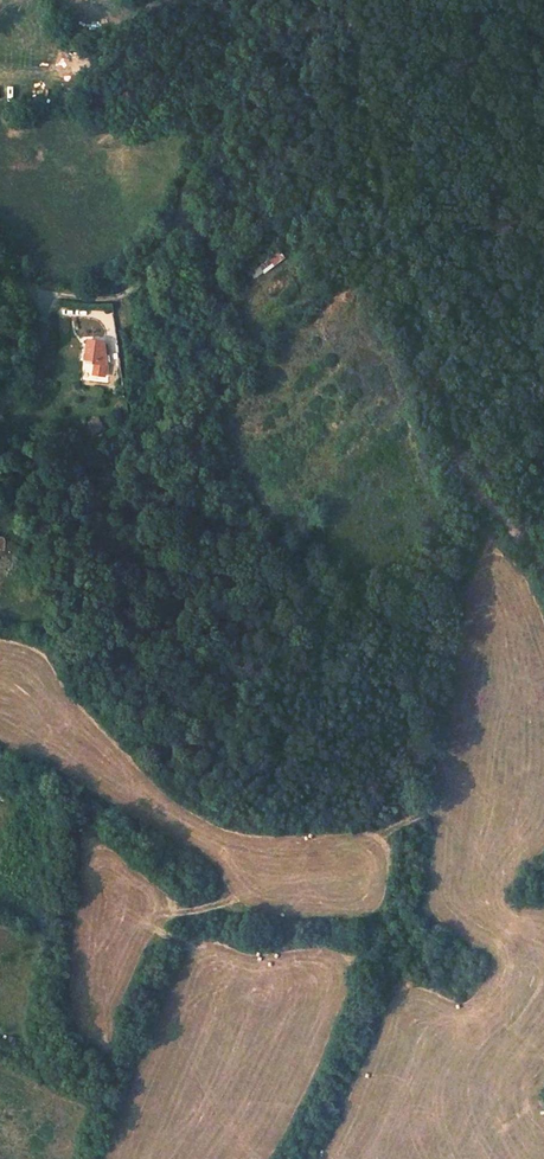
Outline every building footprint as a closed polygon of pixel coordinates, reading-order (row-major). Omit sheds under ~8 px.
[(257,263),(262,272),(284,260),(279,251),(257,263)] [(90,342),(92,361),(101,360),(101,365),(108,365),(106,341),(90,342)] [(99,414),(87,421),(91,428),(103,421),(99,414)]
